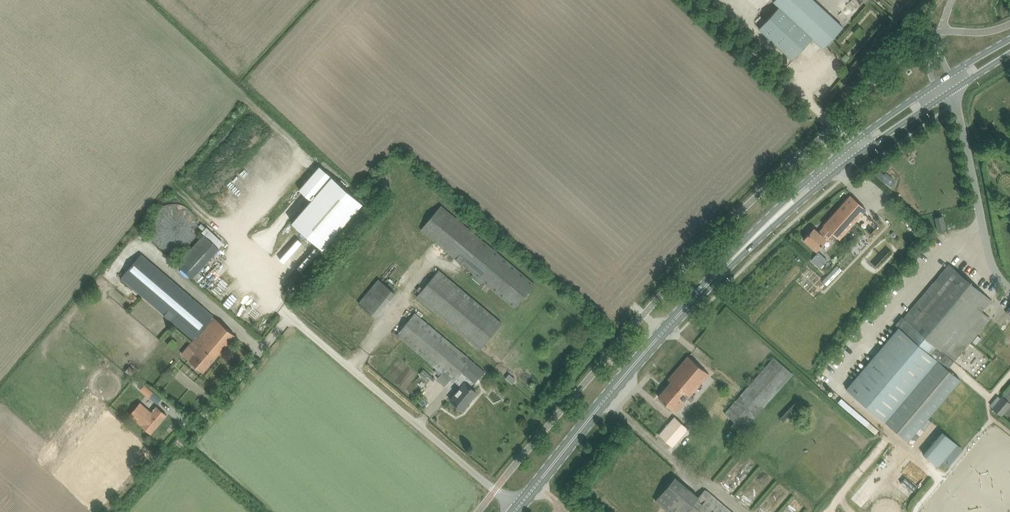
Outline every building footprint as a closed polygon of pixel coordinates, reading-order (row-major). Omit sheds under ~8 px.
[(759,28),(792,59),(812,38),(824,48),(843,27),(814,0),(774,0),(773,1),(779,7),(759,28)] [(300,189),(301,191),(312,200),(292,222),(323,249),(363,203),(320,166),(300,189)] [(804,239),(811,245),(817,250),(831,235),(835,238),(836,237),(839,239),(866,209),(851,195),(824,225),(824,226),(818,232),(813,228),(804,239)] [(149,230),(150,235),(152,239),(155,244),(159,247),(163,250),(168,252),(173,252),(178,252),(183,250),(188,248),(191,245),(195,241),(197,236),(198,231),(198,226),(197,221),(195,216),(192,212),(189,208),(184,206),(179,204),(174,203),(169,204),(164,205),(160,208),(156,211),(153,215),(151,220),(150,225),(149,230)] [(421,229),(515,308),(535,284),(440,205),(421,229)] [(935,217),(938,230),(946,229),(943,216),(935,217)] [(202,232),(219,247),(223,243),(207,227),(202,232)] [(176,263),(192,277),(219,248),(203,234),(176,263)] [(811,260),(821,268),(828,260),(818,252),(811,260)] [(121,277),(194,339),(189,346),(196,352),(189,360),(203,372),(235,335),(141,254),(121,277)] [(846,387),(908,442),(961,379),(947,368),(990,319),(981,311),(991,300),(949,264),(903,318),(901,316),(895,324),(898,326),(846,387)] [(416,296),(480,349),(502,323),(439,270),(416,296)] [(395,293),(378,279),(372,286),(390,300),(395,293)] [(235,296),(241,288),(234,282),(227,290),(235,296)] [(251,313),(242,305),(251,295),(243,289),(231,304),(255,324),(270,306),(262,300),(251,313)] [(461,387),(450,400),(462,410),(477,393),(470,387),(474,382),(475,383),(484,371),(415,313),(397,335),(453,382),(454,380),(461,387)] [(671,382),(658,397),(673,409),(680,401),(683,404),(687,399),(691,402),(694,398),(690,395),(709,374),(688,356),(668,379),(671,382)] [(731,426),(739,434),(792,373),(774,357),(725,413),(735,422),(731,426)] [(125,371),(131,376),(135,371),(129,366),(125,371)] [(510,372),(506,377),(514,383),(517,378),(510,372)] [(128,388),(110,405),(114,409),(132,393),(128,388)] [(146,395),(157,404),(162,399),(150,389),(146,395)] [(1001,416),(1009,406),(1009,402),(1003,396),(992,408),(1001,416)] [(842,399),(840,401),(859,417),(861,415),(842,399)] [(129,415),(151,434),(167,415),(157,406),(152,412),(140,402),(129,415)] [(973,407),(964,416),(974,425),(983,416),(973,407)] [(659,435),(672,446),(688,428),(675,417),(659,435)] [(908,443),(912,446),(931,423),(927,420),(908,443)] [(942,445),(935,439),(930,444),(946,457),(957,444),(949,437),(942,445)] [(929,446),(922,454),(938,467),(939,465),(944,459),(929,446)] [(655,500),(669,511),(731,511),(705,489),(698,497),(675,477),(655,500)]
